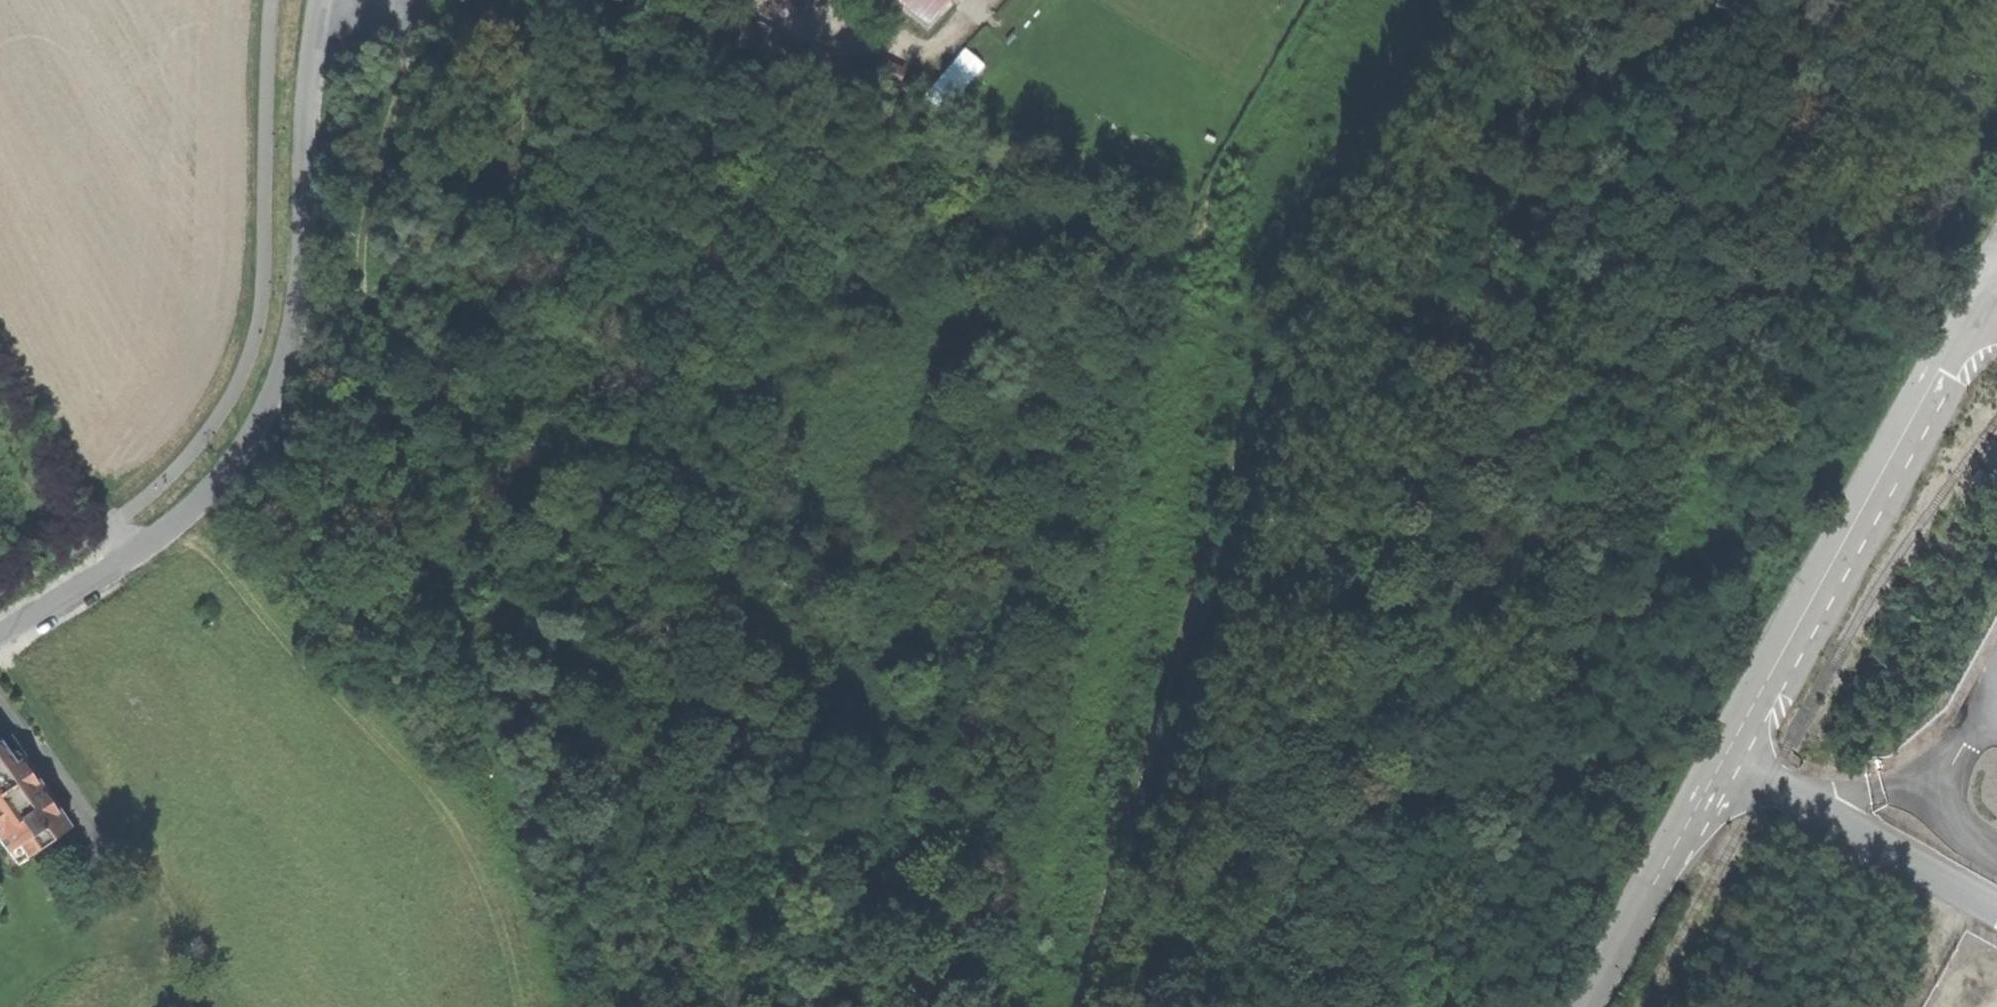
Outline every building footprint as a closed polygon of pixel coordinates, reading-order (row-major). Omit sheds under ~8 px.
[(912,10),(921,0),(900,0),(912,10)] [(912,10),(926,23),(945,0),(921,0),(912,10)] [(787,64),(858,89),(866,65),(798,41),(797,39),(741,19),(731,46),(786,65),(787,64)] [(948,110),(986,63),(965,46),(927,92),(948,110)] [(73,838),(66,827),(67,826),(21,760),(17,753),(9,750),(4,750),(0,745),(0,842),(14,862),(48,839),(56,850),(73,838)]
